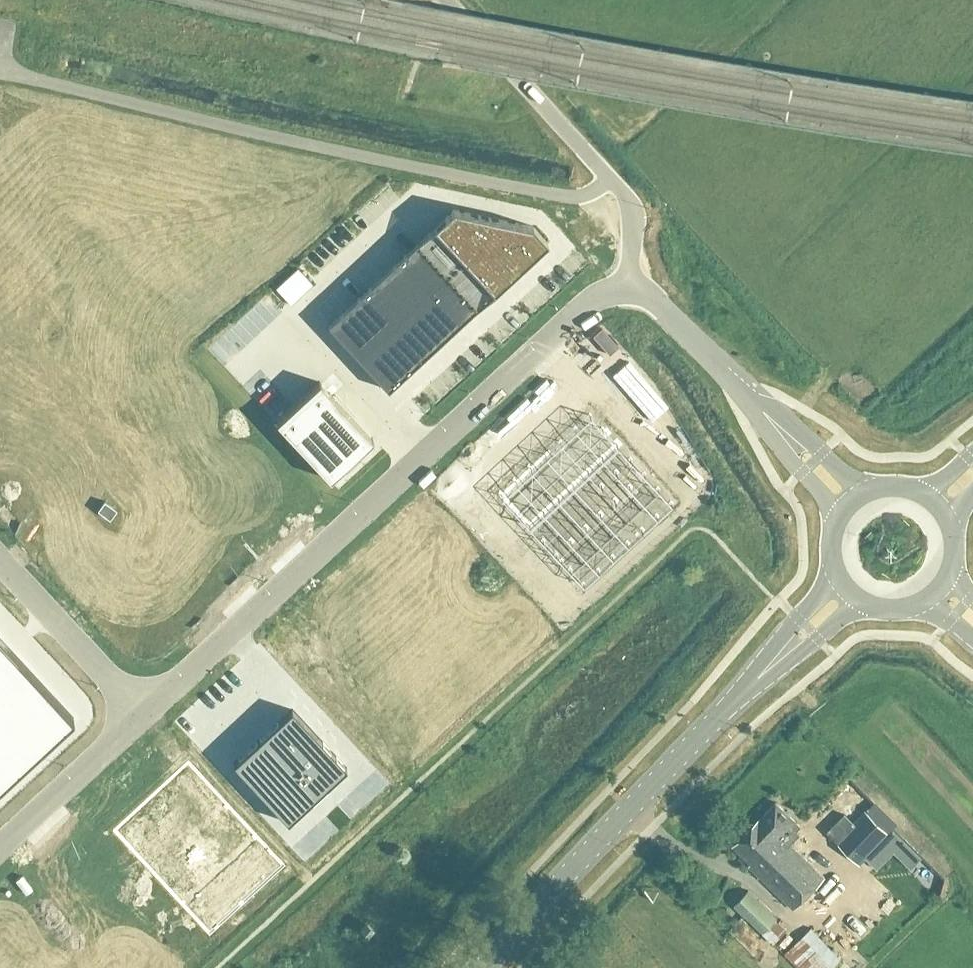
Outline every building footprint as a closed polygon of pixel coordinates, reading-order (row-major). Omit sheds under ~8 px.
[(453,207),(435,224),(465,256),(483,240),(453,207)] [(506,219),(453,207),(483,240),(500,224),(506,219)] [(506,219),(500,224),(530,257),(547,241),(532,224),(506,219)] [(435,224),(415,242),(447,273),(465,256),(435,224)] [(500,224),(483,240),(513,273),(530,257),(500,224)] [(483,240),(465,256),(495,289),(513,273),(483,240)] [(415,242),(399,257),(429,290),(447,273),(415,242)] [(465,256),(447,273),(477,306),(495,289),(465,256)] [(399,257),(380,274),(411,306),(429,290),(399,257)] [(459,322),(477,306),(447,273),(429,290),(459,322)] [(380,274),(362,291),(393,323),(411,306),(380,274)] [(429,290),(411,306),(442,339),(459,322),(429,290)] [(362,291),(345,307),(375,339),(393,323),(362,291)] [(423,356),(442,339),(411,306),(393,323),(423,356)] [(345,307),(327,323),(358,356),(375,339),(345,307)] [(423,356),(393,323),(375,339),(406,372),(423,356)] [(375,339),(358,356),(388,389),(406,372),(375,339)] [(347,464),(350,462),(356,457),(358,455),(360,453),(359,452),(374,438),(319,380),(275,420),(330,479),(344,465),(345,466),(347,464)] [(500,495),(583,585),(672,502),(589,412),(530,466),(505,490),(500,495)] [(433,485),(456,510),(471,496),(447,471),(433,485)] [(74,715),(0,636),(0,784),(74,715)] [(292,707),(232,762),(287,822),(347,767),(292,707)] [(186,761),(114,829),(209,932),(282,864),(186,761)] [(762,849),(809,893),(824,877),(790,844),(800,833),(796,830),(800,825),(796,821),(796,820),(776,801),(744,835),(753,844),(758,839),(764,846),(762,849)] [(860,864),(890,833),(865,809),(853,820),(845,812),(826,831),(860,864)] [(753,844),(744,835),(733,846),(751,863),(748,865),(794,909),(809,893),(762,849),(764,846),(758,839),(753,844)] [(750,888),(733,905),(773,943),(787,929),(776,919),(778,916),(750,888)] [(799,967),(833,967),(842,959),(813,928),(785,953),(799,967)]
